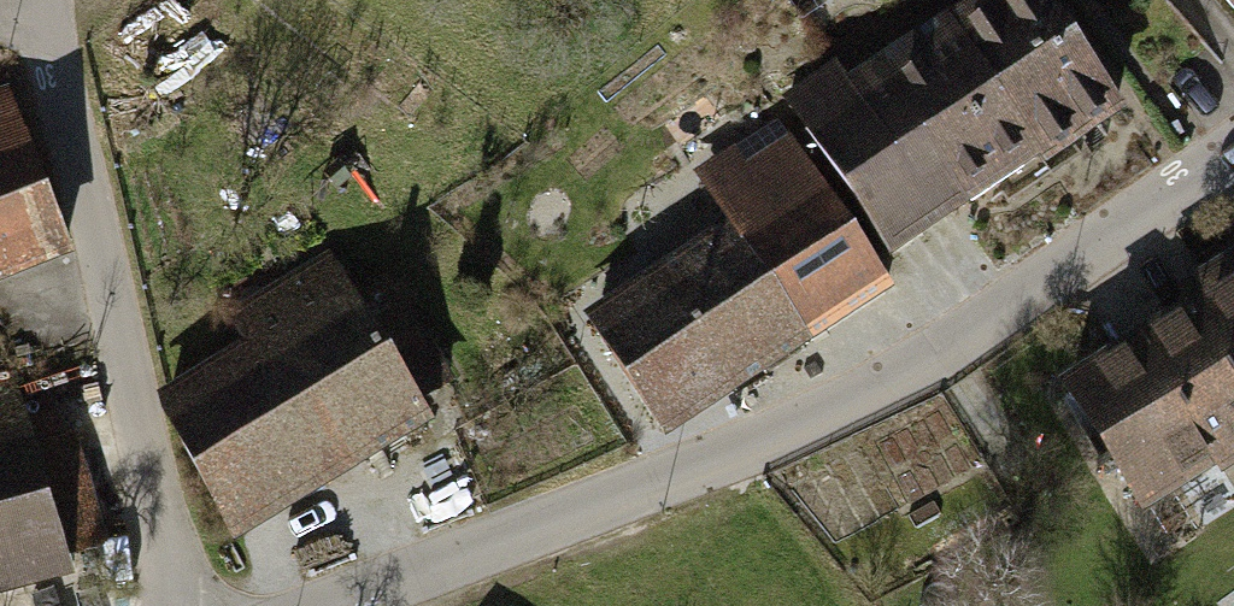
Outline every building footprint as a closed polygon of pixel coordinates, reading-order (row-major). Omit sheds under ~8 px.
[(1052,159),(1124,111),(1049,0),(989,0),(958,20),(1044,147),(1052,159)] [(1233,9),(1233,0),(1225,0),(1233,9)] [(958,20),(893,64),(979,191),(1044,147),(958,20)] [(900,244),(979,191),(893,64),(856,89),(841,67),(799,95),(900,244)] [(4,94),(0,96),(0,286),(76,252),(4,94)] [(597,316),(666,427),(890,287),(785,119),(699,173),(735,231),(597,316)] [(161,403),(236,534),(428,424),(332,257),(235,313),(256,349),(161,403)] [(1233,411),(1233,278),(1174,316),(1233,411)] [(1069,383),(1148,508),(1233,454),(1233,411),(1174,316),(1069,383)] [(109,558),(68,423),(41,431),(29,389),(0,398),(0,590),(109,558)]
